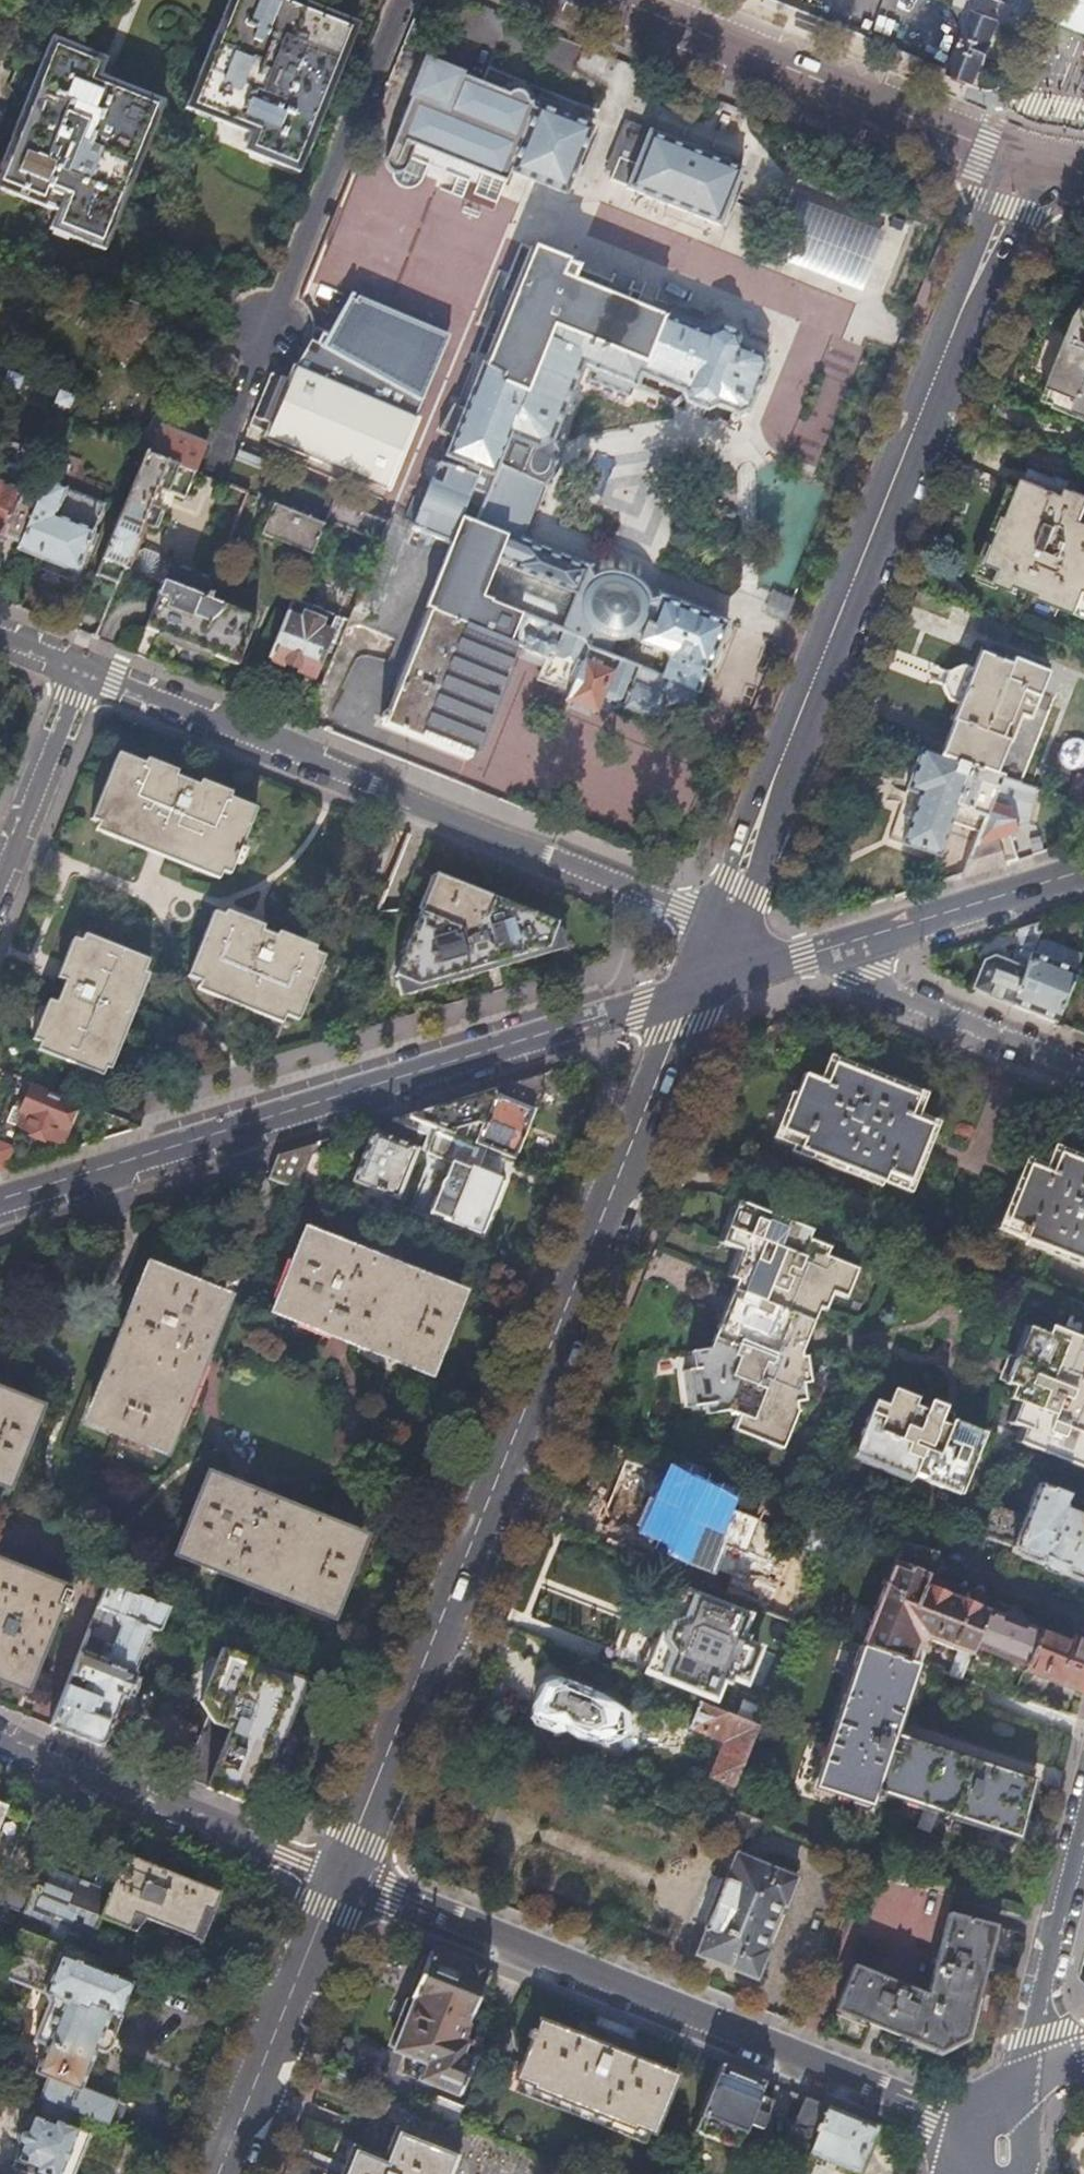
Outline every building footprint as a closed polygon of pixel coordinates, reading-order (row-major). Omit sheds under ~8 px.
[(184,108),(247,133),(240,151),(298,174),(358,28),(293,2),(294,0),(227,0),(184,108)] [(1001,20),(972,9),(948,72),(977,83),(1001,20)] [(0,165),(0,190),(54,212),(47,229),(103,251),(163,104),(100,79),(107,62),(52,40),(0,165)] [(516,92),(510,95),(424,61),(384,161),(384,165),(385,168),(387,172),(391,175),(398,175),(403,173),(405,171),(415,148),(506,184),(510,173),(565,195),(592,129),(536,106),(534,111),(531,108),(532,104),(527,102),(526,96),(521,93),(516,92)] [(638,122),(634,131),(626,151),(639,156),(635,166),(618,160),(610,181),(626,188),(625,189),(720,228),(743,172),(651,135),(653,128),(638,122)] [(884,235),(798,202),(775,260),(862,294),(884,235)] [(477,525),(498,469),(542,486),(545,488),(554,478),(557,472),(558,466),(558,462),(559,458),(560,455),(559,452),(558,450),(555,449),(551,446),(564,416),(566,417),(569,409),(566,408),(571,397),(574,398),(576,391),(573,390),(581,370),(592,374),(589,383),(628,399),(632,390),(634,391),(639,378),(680,394),(686,408),(703,414),(716,409),(737,416),(747,412),(765,369),(762,360),(740,351),(734,338),(717,331),(704,337),(562,278),(567,264),(532,249),(483,368),(482,368),(464,411),(452,407),(438,432),(452,441),(446,458),(456,462),(479,471),(477,478),(453,469),(438,464),(411,530),(463,551),(437,614),(432,612),(390,716),(384,713),(381,722),(387,724),(387,726),(469,760),(515,647),(523,650),(522,653),(545,662),(548,654),(554,653),(582,665),(567,703),(594,713),(592,719),(594,722),(605,727),(610,725),(616,711),(623,708),(650,718),(654,719),(658,718),(661,716),(663,713),(663,709),(662,705),(659,701),(691,713),(708,673),(728,626),(659,598),(658,601),(650,603),(648,598),(645,599),(641,592),(636,587),(637,584),(633,581),(632,583),(625,580),(618,578),(618,575),(613,574),(613,578),(605,579),(598,581),(596,577),(591,579),(588,573),(588,571),(520,542),(477,525)] [(768,271),(755,302),(842,337),(854,305),(768,271)] [(353,297),(349,295),(321,346),(363,369),(390,320),(351,299),(353,297)] [(1051,405),(1083,418),(1083,323),(1051,405)] [(286,383),(269,376),(248,429),(265,436),(263,441),(309,460),(340,472),(390,492),(419,418),(416,417),(422,401),(363,369),(321,346),(310,340),(308,349),(304,356),(297,370),(292,368),(286,383)] [(77,397),(6,369),(0,385),(0,388),(19,396),(14,408),(46,421),(51,409),(69,415),(77,397)] [(158,429),(147,455),(194,473),(205,448),(158,429)] [(239,450),(236,459),(260,470),(264,460),(239,450)] [(147,455),(146,454),(97,577),(116,584),(119,578),(126,570),(143,527),(151,531),(159,511),(151,508),(158,490),(183,500),(194,473),(147,455)] [(340,472),(309,460),(305,470),(336,482),(340,472)] [(456,462),(453,469),(477,478),(479,471),(456,462)] [(542,486),(498,469),(477,525),(520,542),(542,486)] [(1030,470),(1025,480),(1067,497),(1070,490),(1072,483),(1057,477),(1055,480),(1030,470)] [(68,491),(101,504),(105,493),(73,480),(68,491)] [(1025,480),(1010,518),(1007,517),(989,565),(1004,571),(998,585),(1016,593),(1019,587),(1042,596),(1040,600),(1078,615),(1083,601),(1083,496),(1070,490),(1067,497),(1025,480)] [(68,491),(43,481),(37,498),(18,544),(16,550),(78,574),(105,506),(101,504),(68,491)] [(18,544),(37,498),(24,493),(25,492),(0,482),(0,543),(4,545),(6,539),(18,544)] [(312,555),(325,525),(274,504),(262,534),(312,555)] [(411,530),(389,522),(381,541),(369,571),(391,580),(411,530)] [(139,555),(132,572),(153,581),(160,563),(158,557),(146,552),(139,555)] [(205,601),(207,595),(213,581),(169,564),(162,584),(205,601)] [(116,584),(97,577),(95,582),(114,590),(116,584)] [(211,596),(207,595),(205,601),(162,584),(156,596),(158,597),(144,631),(157,636),(211,658),(236,667),(255,620),(209,602),(211,596)] [(345,629),(291,607),(268,662),(311,679),(325,645),(337,649),(345,629)] [(209,663),(211,658),(157,636),(155,642),(209,663)] [(953,724),(940,758),(1001,779),(1021,786),(1048,715),(1034,709),(1047,674),(1012,660),(1009,666),(979,655),(972,670),(962,666),(948,673),(942,687),(949,703),(958,707),(952,723),(953,724)] [(940,758),(920,751),(905,792),(918,796),(900,846),(937,858),(953,811),(984,822),(990,807),(1001,779),(940,758)] [(117,755),(91,821),(99,824),(95,833),(215,881),(219,872),(227,876),(232,864),(238,866),(243,852),(238,850),(254,809),(228,799),(230,793),(200,781),(197,787),(175,778),(177,772),(146,760),(144,766),(117,755)] [(1021,786),(1001,779),(990,807),(1006,803),(1024,797),(1021,786)] [(990,807),(984,822),(961,880),(1016,864),(1008,839),(1017,837),(1006,803),(990,807)] [(431,874),(393,971),(423,984),(537,950),(548,921),(431,874)] [(197,992),(281,1026),(284,1017),(298,1023),(323,958),(313,954),(315,949),(278,934),(276,939),(262,934),(264,928),(225,913),(223,918),(213,914),(187,978),(201,984),(197,992)] [(982,963),(971,991),(1010,1008),(1031,956),(1037,941),(1044,924),(1017,932),(1023,952),(1012,956),(1009,965),(993,959),(982,963)] [(65,983),(56,1005),(48,1002),(32,1041),(40,1044),(38,1050),(102,1077),(105,1069),(111,1070),(151,971),(146,969),(149,961),(85,934),(82,943),(73,940),(57,980),(65,983)] [(1037,941),(1031,956),(1074,972),(1080,958),(1037,941)] [(1031,956),(1010,1008),(1033,1017),(1055,1026),(1074,972),(1031,956)] [(801,1073),(778,1130),(800,1139),(796,1149),(881,1184),(886,1173),(907,1182),(930,1125),(908,1116),(916,1097),(831,1062),(823,1082),(801,1073)] [(511,1086),(493,1092),(494,1097),(480,1133),(476,1125),(469,1127),(463,1140),(487,1149),(499,1154),(513,1160),(532,1112),(531,1111),(534,1103),(537,1103),(540,1101),(541,1098),(542,1095),(541,1092),(540,1089),(543,1082),(542,1077),(511,1086)] [(57,1144),(64,1126),(71,1129),(78,1114),(70,1110),(72,1106),(30,1089),(20,1113),(24,1115),(19,1129),(57,1144)] [(458,1102),(408,1117),(412,1119),(436,1129),(453,1135),(455,1130),(469,1127),(476,1125),(480,1133),(494,1097),(493,1092),(458,1102)] [(453,1135),(463,1140),(469,1127),(455,1130),(453,1135)] [(453,1135),(436,1129),(425,1155),(449,1164),(428,1218),(481,1240),(503,1186),(497,1184),(498,1182),(478,1173),(487,1149),(463,1140),(453,1135)] [(416,1151),(373,1134),(352,1184),(396,1202),(416,1151)] [(0,1144),(0,1172),(3,1171),(12,1149),(0,1144)] [(300,1150),(279,1156),(270,1179),(294,1189),(300,1173),(303,1175),(315,1145),(300,1150)] [(1003,1222),(1018,1228),(1016,1235),(1023,1238),(1021,1241),(1083,1266),(1083,1165),(1056,1154),(1048,1174),(1026,1165),(1003,1222)] [(696,1371),(691,1371),(696,1408),(711,1406),(713,1415),(725,1412),(736,1417),(730,1431),(763,1444),(770,1428),(786,1434),(794,1414),(793,1404),(799,1403),(796,1387),(803,1385),(798,1355),(784,1349),(795,1319),(803,1322),(810,1306),(817,1310),(825,1292),(839,1298),(851,1269),(820,1256),(823,1247),(802,1239),(805,1230),(741,1204),(724,1246),(743,1253),(731,1281),(734,1282),(730,1292),(741,1297),(727,1331),(716,1330),(707,1350),(694,1352),(696,1371)] [(306,1235),(276,1311),(428,1373),(458,1297),(306,1235)] [(150,1269),(89,1420),(165,1451),(226,1299),(150,1269)] [(1004,1385),(1021,1392),(1016,1404),(1023,1406),(1014,1428),(1027,1433),(1022,1447),(1083,1471),(1083,1342),(1057,1331),(1053,1339),(1033,1331),(1020,1360),(1015,1358),(1004,1385)] [(7,1485),(39,1409),(0,1394),(0,1482),(7,1485)] [(875,1399),(853,1456),(913,1479),(914,1477),(940,1487),(942,1481),(963,1489),(984,1436),(951,1422),(954,1417),(943,1413),(945,1410),(929,1403),(924,1413),(913,1409),(914,1406),(891,1397),(887,1405),(875,1399)] [(680,1462),(673,1460),(665,1479),(672,1482),(680,1462)] [(712,1486),(716,1477),(680,1462),(672,1482),(665,1479),(660,1481),(654,1495),(656,1500),(660,1502),(648,1531),(669,1540),(677,1543),(673,1553),(706,1567),(716,1543),(710,1542),(724,1507),(729,1509),(734,1496),(712,1486)] [(210,1478),(180,1555),(330,1616),(361,1539),(210,1478)] [(1082,1517),(1081,1520),(1059,1511),(1064,1498),(1027,1484),(1015,1515),(990,1505),(978,1536),(1009,1548),(1007,1554),(1083,1585),(1083,1517),(1082,1517)] [(838,1526),(817,1517),(804,1549),(825,1558),(838,1526)] [(908,1523),(900,1544),(936,1554),(943,1536),(908,1523)] [(665,1550),(673,1553),(677,1543),(669,1540),(665,1550)] [(900,1544),(860,1647),(917,1666),(921,1655),(916,1645),(926,1640),(957,1652),(948,1676),(960,1680),(972,1649),(986,1612),(980,1609),(923,1586),(925,1581),(936,1554),(900,1544)] [(25,1689),(58,1606),(67,1609),(73,1595),(0,1566),(0,1679),(25,1689)] [(759,1611),(798,1626),(812,1591),(773,1575),(759,1611)] [(982,1604),(925,1581),(923,1586),(980,1609),(982,1604)] [(159,1634),(168,1612),(108,1588),(80,1655),(131,1676),(150,1630),(159,1634)] [(681,1591),(648,1673),(714,1699),(721,1682),(729,1685),(730,1683),(735,1685),(737,1680),(745,1683),(758,1650),(745,1645),(748,1638),(740,1635),(747,1618),(681,1591)] [(986,1612),(972,1649),(1023,1669),(1038,1632),(986,1612)] [(1022,1673),(1081,1696),(1083,1685),(1083,1646),(1069,1639),(1066,1644),(1038,1632),(1023,1669),(1022,1673)] [(917,1666),(860,1647),(813,1789),(869,1807),(871,1801),(876,1802),(879,1794),(1017,1839),(1032,1780),(893,1735),(917,1666)] [(221,1652),(201,1703),(214,1725),(230,1732),(219,1759),(206,1790),(253,1809),(303,1684),(221,1652)] [(80,1655),(50,1727),(101,1748),(122,1698),(133,1703),(142,1680),(131,1676),(80,1655)] [(552,1678),(534,1726),(595,1750),(614,1703),(552,1678)] [(709,1779),(733,1789),(757,1728),(699,1705),(688,1731),(722,1744),(709,1779)] [(206,1790),(219,1759),(197,1750),(184,1781),(206,1790)] [(3,1887),(8,1875),(4,1873),(16,1843),(20,1844),(30,1821),(0,1809),(0,1895),(3,1887)] [(107,1895),(120,1861),(104,1855),(91,1888),(107,1895)] [(706,1928),(695,1956),(756,1981),(767,1951),(763,1950),(780,1906),(784,1908),(796,1879),(735,1855),(725,1880),(723,1879),(704,1928),(706,1928)] [(107,1895),(97,1920),(126,1931),(131,1917),(190,1939),(202,1912),(209,1915),(217,1895),(122,1858),(120,1861),(107,1895)] [(79,1873),(45,1859),(41,1868),(75,1882),(79,1873)] [(75,1882),(41,1868),(32,1892),(22,1915),(17,1928),(84,1954),(97,1920),(107,1895),(91,1888),(75,1882)] [(3,1887),(0,1895),(0,1906),(22,1915),(32,1892),(18,1886),(15,1892),(3,1887)] [(198,1942),(209,1915),(202,1912),(190,1939),(198,1942)] [(970,2041),(994,1928),(947,1916),(930,1998),(853,1967),(835,2012),(939,2053),(970,2041)] [(17,1928),(7,1950),(0,1967),(0,1977),(25,1988),(7,2033),(33,2044),(34,2043),(45,2047),(34,2073),(46,2078),(38,2098),(44,2100),(75,2112),(107,2125),(110,2118),(119,2122),(125,2107),(79,2088),(95,2049),(103,2052),(109,2051),(122,2017),(118,2015),(129,1986),(98,1974),(103,1962),(84,1954),(17,1928)] [(486,1973),(431,1951),(391,2054),(408,2060),(401,2076),(457,2099),(472,2061),(461,2057),(465,2048),(468,2049),(470,2044),(463,2042),(469,2028),(465,2026),(486,1973)] [(543,2025),(567,2035),(569,2030),(545,2020),(543,2025)] [(579,2021),(572,2037),(637,2063),(644,2047),(579,2021)] [(637,2063),(572,2037),(567,2035),(543,2025),(536,2022),(532,2033),(527,2031),(524,2040),(528,2042),(513,2080),(649,2135),(672,2078),(665,2075),(642,2066),(637,2063)] [(644,2061),(642,2066),(665,2075),(667,2070),(644,2061)] [(762,2083),(719,2066),(693,2132),(733,2148),(738,2133),(741,2135),(762,2083)] [(463,2109),(433,2097),(426,2114),(456,2126),(463,2109)] [(827,2109),(803,2099),(782,2150),(786,2152),(783,2158),(804,2166),(808,2155),(827,2109)] [(13,2161),(32,2169),(31,2173),(58,2173),(76,2131),(77,2129),(69,2126),(75,2112),(44,2100),(37,2119),(31,2116),(25,2132),(20,2132),(16,2136),(16,2141),(16,2143),(19,2145),(13,2161)] [(875,2129),(827,2109),(808,2155),(856,2173),(875,2129)] [(76,2131),(58,2173),(71,2173),(87,2135),(76,2131)] [(341,2173),(452,2173),(459,2157),(395,2131),(383,2162),(351,2149),(341,2173)]
